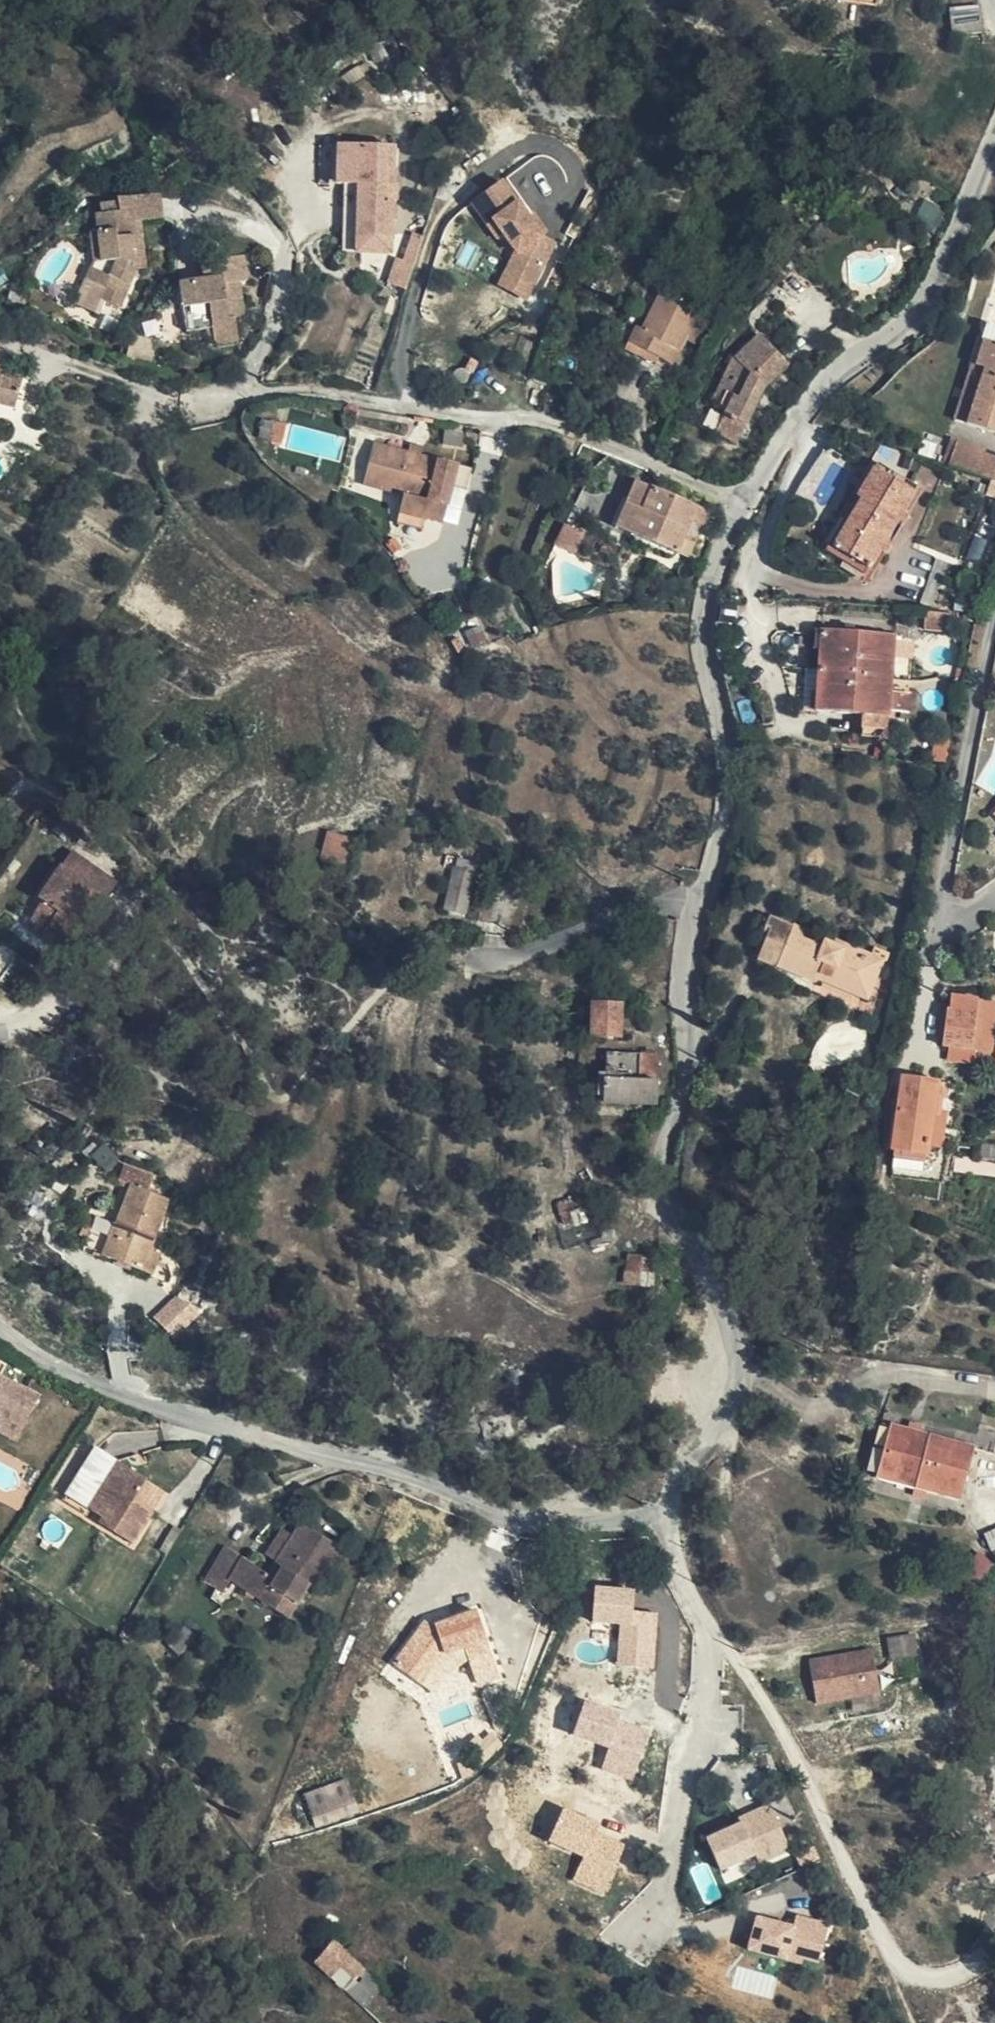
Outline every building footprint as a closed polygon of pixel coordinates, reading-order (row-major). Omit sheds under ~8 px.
[(979,10),(964,11),(974,20),(980,26),(979,10)] [(974,20),(964,11),(952,12),(954,35),(980,33),(980,26),(974,20)] [(338,158),(339,144),(330,144),(329,157),(338,158)] [(383,152),(387,148),(339,144),(338,158),(376,162),(383,152)] [(392,148),(387,148),(383,152),(376,162),(378,167),(389,185),(391,185),(392,148)] [(335,181),(338,158),(329,157),(327,181),(335,181)] [(378,167),(376,162),(338,158),(335,181),(342,182),(338,249),(386,252),(389,202),(385,201),(386,185),(389,185),(378,167)] [(394,201),(394,194),(389,185),(386,185),(385,201),(389,202),(394,201)] [(531,248),(521,231),(498,190),(467,206),(489,246),(495,243),(506,259),(491,280),(514,297),(544,258),(531,248)] [(118,202),(119,215),(121,214),(121,223),(132,222),(165,219),(163,197),(118,202)] [(120,307),(137,270),(135,247),(132,222),(121,223),(121,214),(119,215),(98,217),(99,234),(90,236),(93,270),(88,279),(97,284),(94,295),(120,307)] [(527,227),(521,231),(531,248),(537,244),(527,227)] [(135,247),(137,270),(147,269),(145,246),(135,247)] [(187,334),(194,334),(230,313),(227,286),(242,284),(246,283),(244,259),(205,265),(207,281),(180,285),(187,334)] [(392,287),(408,289),(411,266),(395,264),(392,287)] [(514,297),(491,280),(484,291),(507,308),(514,297)] [(245,304),(242,284),(227,286),(230,313),(245,304)] [(679,353),(685,341),(691,328),(699,312),(662,295),(642,334),(636,331),(626,351),(650,363),(654,356),(666,363),(673,350),(679,353)] [(231,319),(236,319),(247,317),(245,304),(230,313),(231,319)] [(230,313),(194,334),(214,331),(216,344),(238,341),(236,319),(231,319),(230,313)] [(691,328),(685,341),(699,348),(704,335),(691,328)] [(740,364),(721,405),(724,415),(715,434),(737,445),(764,389),(788,365),(759,336),(734,360),(740,364)] [(977,340),(968,365),(971,366),(983,370),(966,425),(994,434),(994,346),(977,340)] [(714,402),(721,405),(740,364),(734,360),(714,402)] [(983,370),(971,366),(954,421),(966,425),(983,370)] [(16,409),(23,381),(3,375),(5,369),(0,367),(0,404),(16,409)] [(275,424),(272,433),(282,436),(284,427),(275,424)] [(282,436),(272,433),(270,444),(280,446),(282,436)] [(944,465),(993,481),(994,475),(994,453),(952,439),(944,465)] [(421,457),(409,454),(374,445),(363,486),(403,497),(398,516),(423,523),(442,528),(454,487),(459,467),(421,457)] [(411,445),(409,454),(421,457),(423,449),(411,445)] [(472,470),(459,467),(454,487),(467,490),(472,470)] [(867,570),(876,556),(883,544),(896,523),(902,513),(912,497),(873,472),(856,498),(862,502),(833,549),(867,570)] [(641,511),(650,489),(634,483),(625,504),(641,511)] [(679,556),(698,510),(650,489),(641,511),(625,504),(615,528),(679,556)] [(161,512),(151,506),(148,512),(157,518),(161,512)] [(708,514),(698,510),(679,556),(690,560),(708,514)] [(909,518),(902,513),(896,523),(903,528),(909,518)] [(423,523),(398,516),(396,527),(420,534),(423,523)] [(611,548),(565,529),(558,547),(603,567),(611,548)] [(883,544),(876,556),(883,560),(890,548),(883,544)] [(467,577),(451,574),(450,585),(466,587),(467,577)] [(889,713),(907,714),(908,695),(891,694),(894,641),(895,638),(820,634),(815,713),(864,716),(889,717),(889,713)] [(891,694),(908,695),(911,642),(894,641),(891,694)] [(888,739),(889,717),(864,716),(863,737),(888,739)] [(945,766),(949,747),(951,727),(938,726),(936,765),(945,766)] [(323,858),(347,863),(354,834),(329,828),(323,858)] [(457,859),(455,869),(475,874),(477,865),(457,859)] [(475,874),(455,869),(445,909),(466,914),(475,874)] [(71,920),(90,892),(61,873),(42,901),(46,903),(59,912),(42,937),(67,956),(84,930),(71,920)] [(118,911),(90,892),(71,920),(84,930),(88,924),(103,934),(118,911)] [(59,912),(46,903),(29,929),(42,937),(59,912)] [(841,951),(824,944),(822,950),(790,936),(792,930),(769,920),(761,939),(766,941),(758,960),(816,984),(819,977),(860,993),(867,978),(876,982),(886,958),(876,953),(874,957),(844,945),(841,951)] [(827,938),(824,944),(841,951),(844,945),(827,938)] [(819,977),(816,984),(857,1001),(860,993),(819,977)] [(860,993),(857,1001),(867,1005),(876,982),(867,978),(860,993)] [(990,1053),(994,1015),(994,1004),(956,999),(954,1014),(946,1012),(941,1047),(949,1048),(990,1053)] [(591,1006),(590,1032),(597,1031),(621,1029),(621,1006),(591,1006)] [(941,1047),(946,1012),(939,1011),(934,1046),(941,1047)] [(597,1031),(597,1038),(621,1039),(621,1029),(597,1031)] [(988,1069),(990,1053),(949,1048),(947,1062),(988,1069)] [(639,1082),(640,1056),(605,1056),(604,1107),(656,1108),(656,1082),(639,1082)] [(657,1056),(640,1056),(639,1082),(656,1082),(657,1056)] [(927,1158),(928,1150),(933,1112),(937,1084),(902,1078),(892,1153),(895,1153),(924,1157),(927,1158)] [(933,1112),(928,1150),(948,1153),(953,1115),(933,1112)] [(922,1174),(924,1157),(895,1153),(892,1170),(922,1174)] [(150,1181),(123,1170),(118,1184),(130,1189),(116,1227),(97,1219),(86,1246),(104,1253),(103,1257),(152,1276),(159,1258),(150,1254),(169,1204),(146,1194),(150,1181)] [(585,1207),(589,1223),(602,1221),(598,1204),(585,1207)] [(559,1215),(563,1228),(589,1223),(585,1207),(559,1215)] [(625,1285),(652,1287),(654,1260),(628,1258),(625,1285)] [(175,1334),(200,1308),(181,1289),(155,1314),(175,1334)] [(21,1437),(41,1389),(0,1373),(5,1361),(0,1358),(0,1429),(21,1437)] [(907,1433),(918,1436),(920,1427),(909,1423),(907,1433)] [(972,1451),(918,1436),(907,1433),(889,1427),(876,1478),(960,1503),(972,1451)] [(994,1454),(994,1451),(994,1435),(979,1431),(975,1448),(994,1454)] [(131,1545),(151,1514),(134,1503),(145,1483),(146,1481),(94,1448),(63,1500),(85,1515),(89,1511),(102,1520),(99,1524),(131,1545)] [(134,1503),(151,1514),(163,1494),(145,1483),(134,1503)] [(252,1566),(240,1589),(286,1619),(307,1586),(312,1589),(338,1548),(301,1524),(292,1538),(275,1565),(268,1576),(252,1566)] [(275,1565),(292,1538),(281,1530),(264,1557),(275,1565)] [(994,1551),(994,1531),(980,1536),(987,1554),(994,1551)] [(221,1594),(228,1581),(240,1559),(225,1549),(204,1584),(215,1591),(221,1594)] [(240,1559),(228,1581),(240,1589),(252,1566),(240,1559)] [(966,1587),(983,1572),(973,1560),(955,1575),(966,1587)] [(634,1621),(635,1585),(595,1583),(593,1621),(620,1622),(618,1662),(656,1664),(658,1622),(634,1621)] [(226,1598),(221,1594),(215,1591),(210,1599),(220,1607),(226,1598)] [(421,1686),(435,1666),(443,1656),(464,1648),(470,1666),(491,1658),(475,1613),(430,1628),(425,1624),(394,1667),(421,1686)] [(180,1655),(195,1637),(184,1627),(169,1645),(180,1655)] [(877,1647),(811,1653),(816,1700),(881,1693),(877,1647)] [(445,1673),(435,1666),(421,1686),(431,1692),(445,1673)] [(314,1827),(354,1816),(344,1782),(304,1793),(314,1827)] [(725,1876),(792,1847),(773,1802),(706,1831),(725,1876)] [(747,1946),(820,1964),(831,1920),(798,1911),(795,1921),(756,1911),(747,1946)] [(312,1965),(330,1943),(296,1913),(277,1935),(312,1965)] [(339,1951),(366,1974),(385,1953),(359,1928),(339,1951)] [(348,1997),(367,1975),(366,1974),(339,1951),(330,1943),(312,1965),(348,1997)] [(378,2022),(396,2022),(407,2010),(367,1975),(348,1997),(378,2022)]
